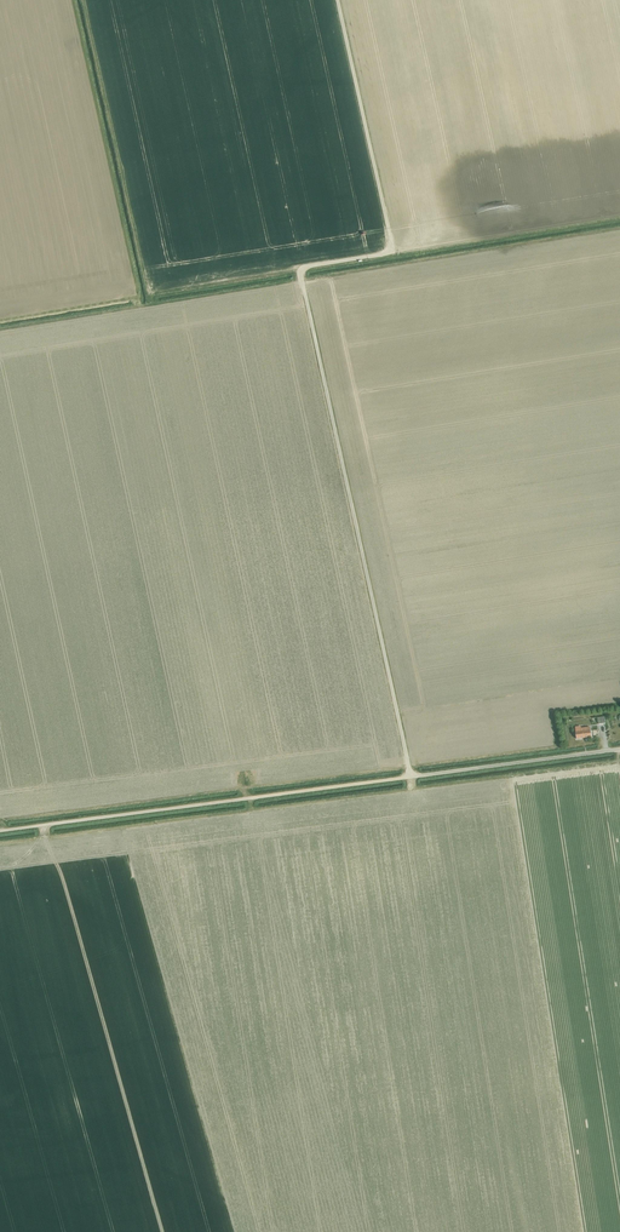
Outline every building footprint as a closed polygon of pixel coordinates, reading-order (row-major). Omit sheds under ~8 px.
[(580,731),(576,732),(577,738),(592,737),(591,730),(590,730),(590,729),(585,730),(585,728),(580,729),(580,731)]
